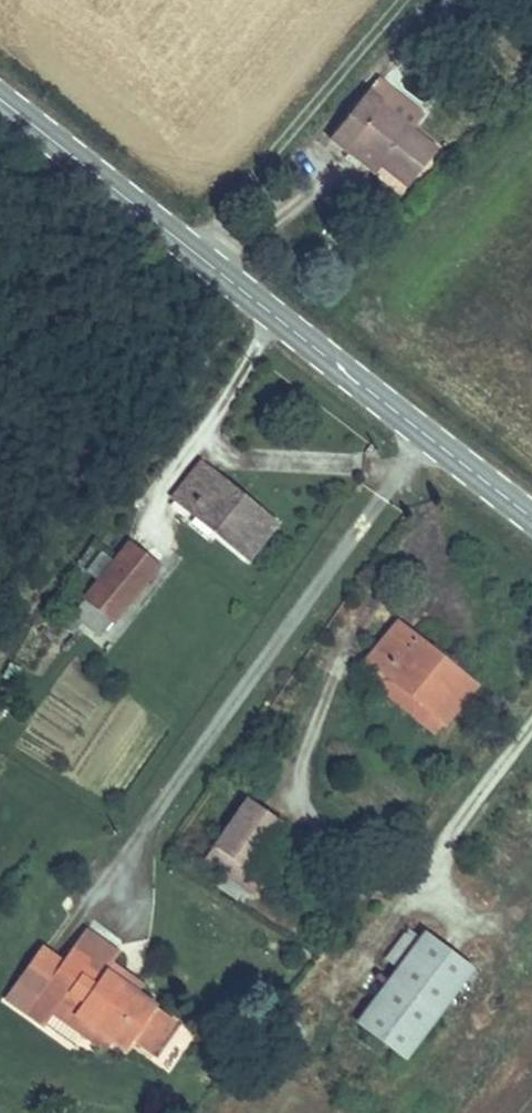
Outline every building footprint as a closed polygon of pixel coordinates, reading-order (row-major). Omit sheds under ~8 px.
[(379,82),(369,93),(411,130),(421,118),(379,82)] [(369,93),(329,140),(342,155),(343,154),(353,143),(381,167),(408,190),(438,154),(411,130),(369,93)] [(381,167),(353,143),(343,154),(371,179),(381,167)] [(201,463),(169,502),(248,565),(280,526),(201,463)] [(129,546),(70,614),(99,639),(158,570),(129,546)] [(396,623),(362,663),(444,731),(477,690),(396,623)] [(444,731),(362,663),(354,673),(436,740),(444,731)] [(244,803),(203,863),(253,898),(271,872),(259,864),(283,830),(244,803)] [(19,980),(5,1000),(23,1014),(32,1002),(53,1018),(60,1008),(114,1048),(127,1057),(132,1050),(148,1061),(175,1023),(134,994),(104,971),(109,964),(116,954),(83,930),(60,962),(37,994),(19,980)] [(425,936),(357,1024),(404,1060),(472,972),(425,936)] [(60,962),(42,949),(19,980),(37,994),(60,962)] [(140,986),(109,964),(104,971),(134,994),(140,986)] [(114,1048),(60,1008),(53,1018),(108,1057),(114,1048)]
